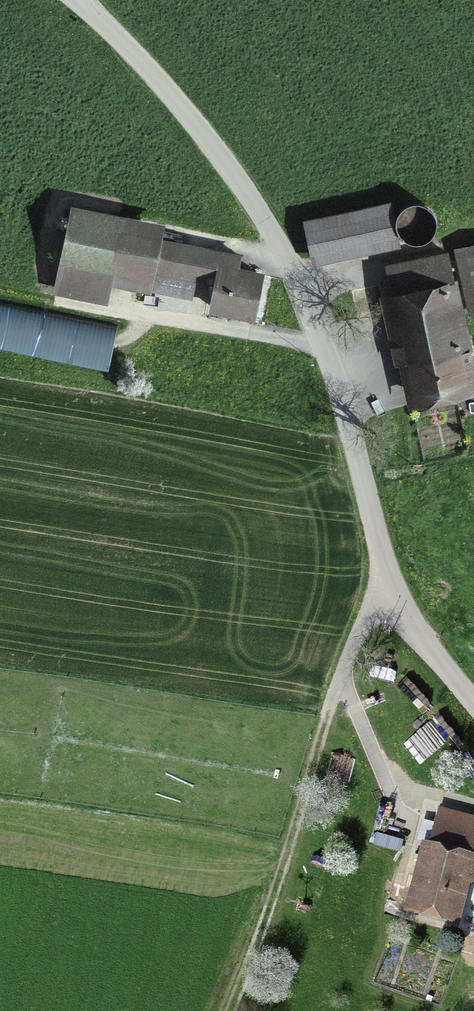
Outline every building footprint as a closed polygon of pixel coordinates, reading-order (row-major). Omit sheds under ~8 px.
[(306,222),(313,257),(397,240),(389,204),(306,222)] [(235,270),(238,255),(120,231),(122,218),(74,208),(57,290),(106,300),(112,270),(150,277),(149,282),(173,287),(176,274),(206,280),(207,272),(218,274),(211,307),(253,316),(261,275),(235,270)] [(473,312),(473,247),(459,251),(473,312)] [(448,253),(391,266),(418,393),(473,381),(473,372),(448,253)] [(438,819),(430,850),(424,848),(418,870),(424,872),(414,910),(451,919),(461,881),(472,884),(473,875),(473,829),(438,819)]
